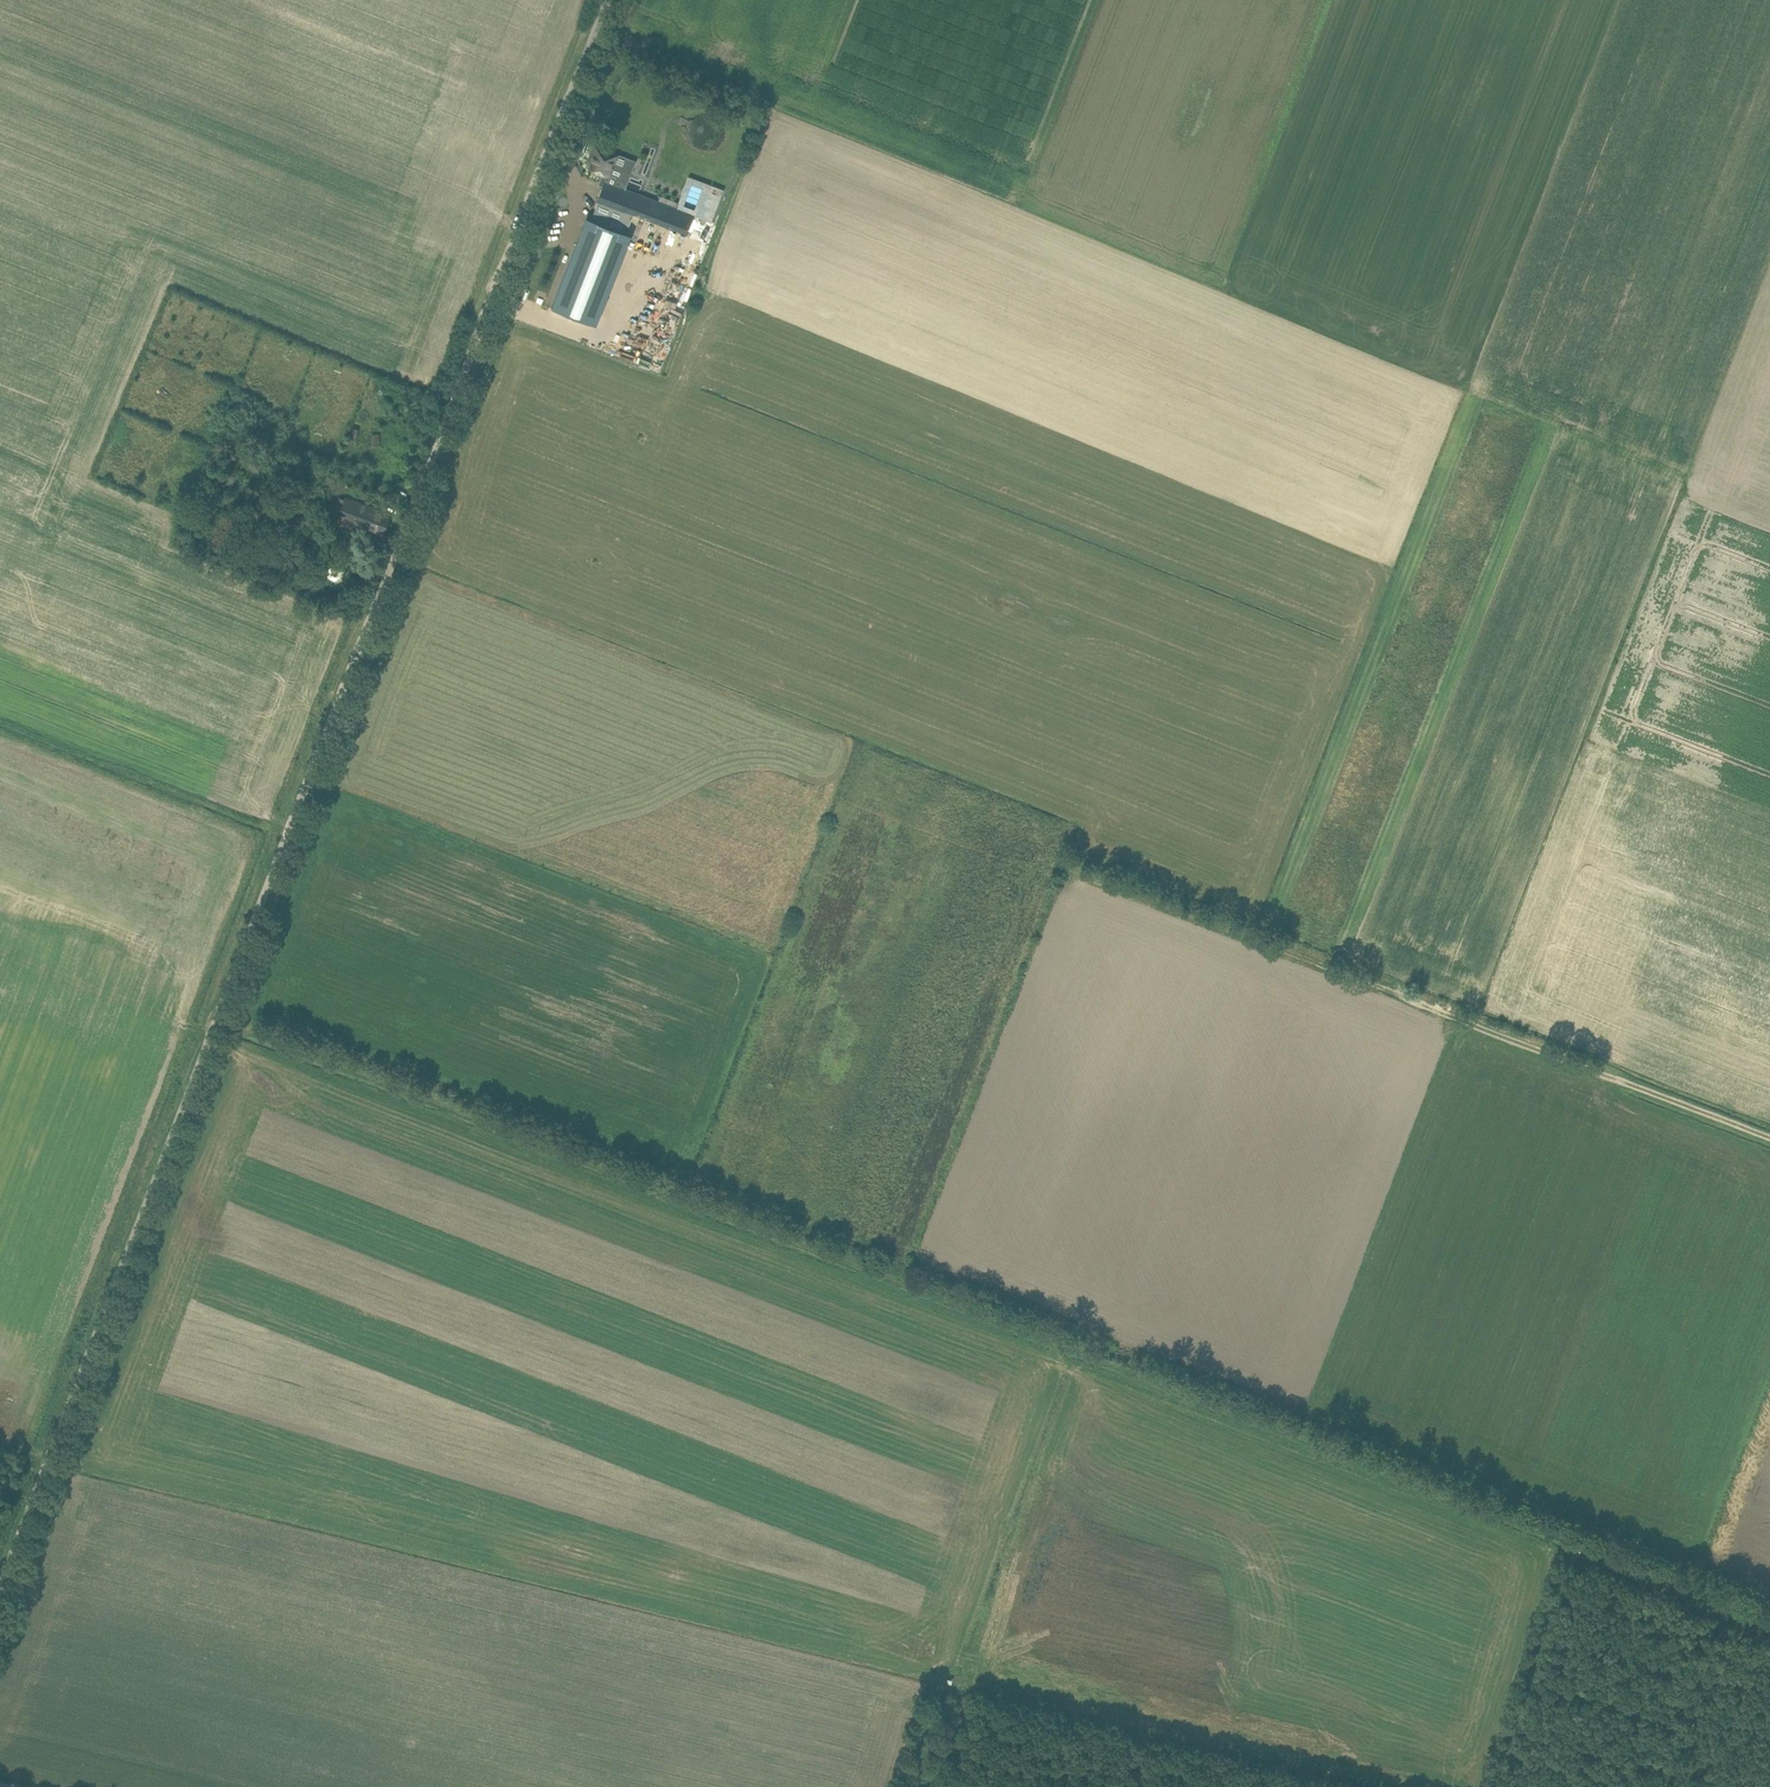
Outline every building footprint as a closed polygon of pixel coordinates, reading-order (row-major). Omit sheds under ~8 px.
[(623,156),(595,145),(589,160),(592,162),(590,168),(604,173),(599,184),(603,185),(605,181),(615,185),(617,178),(619,179),(624,164),(620,163),(623,156)] [(615,185),(605,181),(603,185),(598,199),(599,200),(599,199),(688,233),(694,215),(615,185)] [(631,234),(591,218),(578,252),(573,250),(551,307),(596,324),(631,234)] [(358,428),(352,427),(350,439),(355,440),(358,428)] [(280,455),(266,450),(263,458),(277,463),(280,455)] [(297,468),(285,464),(279,481),(291,485),(297,468)] [(369,538),(371,530),(383,535),(391,513),(347,497),(346,500),(336,496),(330,510),(340,514),(336,525),(369,538)]
